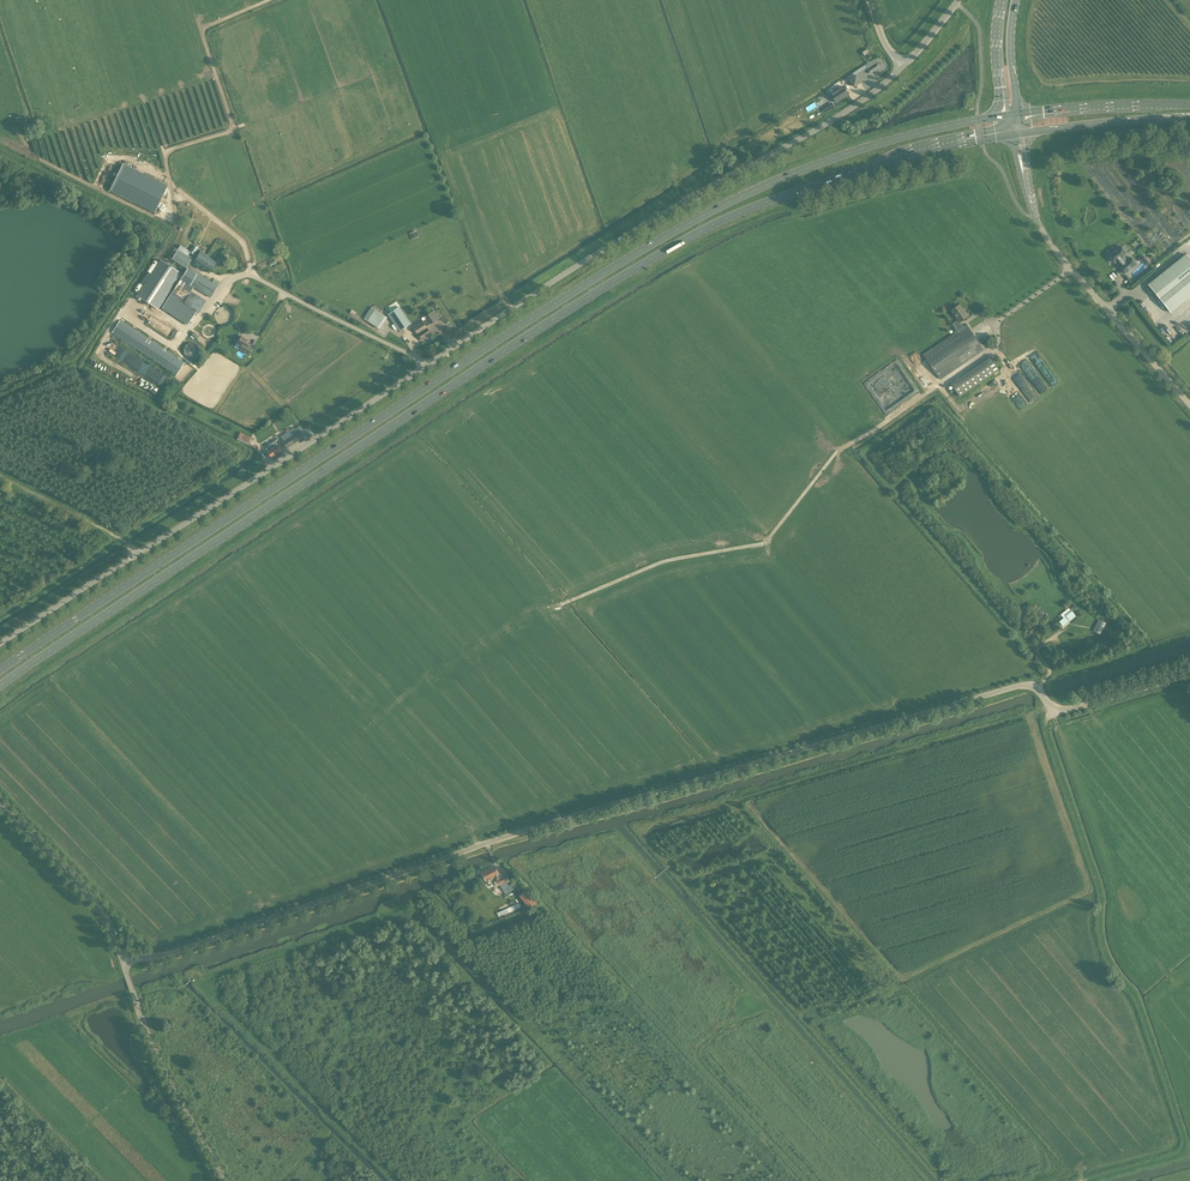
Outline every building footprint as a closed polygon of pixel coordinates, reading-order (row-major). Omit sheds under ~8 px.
[(875,59),(865,65),(866,67),(870,74),(881,67),(877,61),(875,59)] [(843,86),(831,94),(836,103),(849,94),(843,86)] [(821,104),(825,111),(832,108),(829,100),(821,104)] [(807,115),(817,109),(813,103),(803,110),(807,115)] [(123,163),(109,190),(154,213),(168,185),(123,163)] [(411,239),(419,236),(417,230),(409,233),(411,239)] [(174,247),(168,256),(172,259),(171,259),(186,268),(192,258),(188,256),(190,253),(189,252),(189,251),(194,254),(198,248),(193,245),(189,251),(180,245),(177,249),(174,247)] [(1120,246),(1109,255),(1110,256),(1109,258),(1109,259),(1111,261),(1112,261),(1114,261),(1115,262),(1117,261),(1120,265),(1119,266),(1125,273),(1136,265),(1130,257),(1127,260),(1123,256),(1126,254),(1120,246)] [(201,250),(194,261),(210,271),(216,262),(207,256),(208,254),(201,250)] [(1186,254),(1149,284),(1171,312),(1189,297),(1189,259),(1186,254)] [(160,259),(136,295),(158,309),(180,275),(182,277),(172,291),(185,300),(183,303),(169,293),(161,306),(187,323),(195,311),(198,313),(206,301),(191,291),(194,287),(210,298),(220,282),(214,279),(212,282),(204,277),(204,276),(201,273),(200,274),(197,273),(197,274),(188,268),(183,274),(160,259)] [(945,340),(923,354),(940,379),(983,349),(967,325),(964,327),(960,321),(969,315),(965,309),(964,310),(960,305),(952,310),(958,320),(953,324),(958,331),(945,340)] [(400,306),(388,315),(399,331),(411,323),(400,306)] [(375,309),(368,321),(380,329),(387,317),(375,309)] [(423,321),(414,327),(422,339),(431,334),(426,327),(440,318),(435,310),(426,316),(428,319),(423,322),(423,321)] [(120,320),(112,333),(176,375),(185,362),(166,350),(164,349),(151,340),(151,341),(147,338),(120,320)] [(245,343),(247,340),(241,336),(237,342),(241,345),(239,348),(248,354),(252,348),(249,345),(245,343)] [(199,353),(199,351),(199,349),(199,348),(198,346),(197,345),(196,344),(194,343),(193,343),(191,342),(189,343),(188,343),(186,344),(185,345),(184,346),(183,347),(182,349),(182,351),(182,352),(183,354),(183,355),(184,357),(186,358),(187,359),(189,359),(190,360),(192,359),(194,359),(195,358),(196,357),(198,356),(199,354),(199,353)] [(159,385),(164,376),(117,349),(115,352),(124,358),(121,362),(159,385)] [(1029,354),(1051,385),(1057,381),(1035,350),(1029,354)] [(999,369),(990,357),(951,384),(960,396),(999,369)] [(1046,390),(1025,358),(1019,362),(1040,394),(1046,390)] [(299,431),(291,435),(282,442),(286,448),(303,437),(299,431)] [(240,432),(237,438),(248,443),(254,446),(256,443),(250,440),(251,437),(240,432)] [(269,447),(265,449),(271,457),(281,450),(275,441),(268,445),(269,447)] [(1073,610),(1059,622),(1063,627),(1077,616),(1073,610)] [(486,881),(496,877),(497,879),(502,876),(500,873),(499,874),(495,866),(482,873),(486,881)] [(514,890),(510,885),(509,886),(506,881),(503,876),(502,876),(497,879),(500,886),(506,895),(514,890)] [(498,916),(517,908),(515,904),(496,912),(498,916)]
